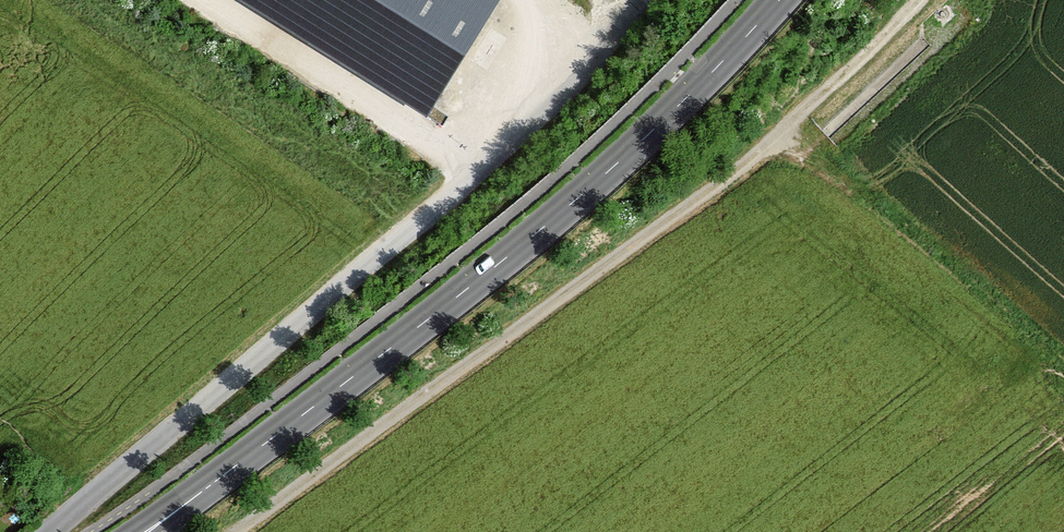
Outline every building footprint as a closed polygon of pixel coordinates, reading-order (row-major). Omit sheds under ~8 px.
[(424,110),(493,0),(248,0),(424,110)]
